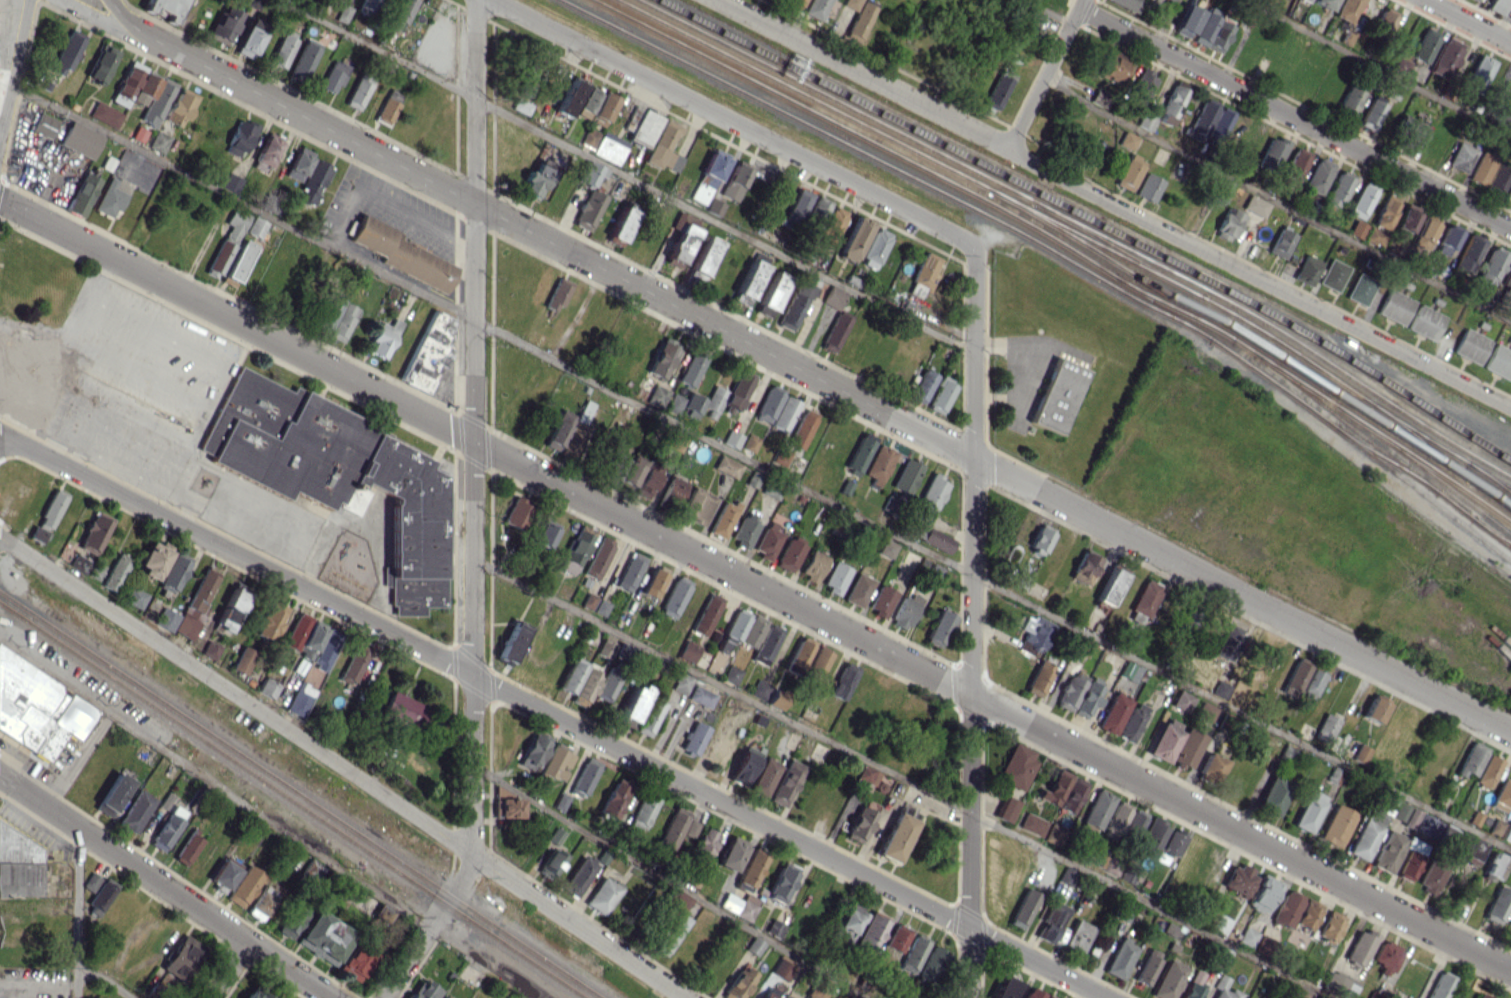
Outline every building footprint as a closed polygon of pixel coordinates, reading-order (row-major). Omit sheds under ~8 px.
[(145,10),(150,12),(152,8),(167,13),(164,20),(176,25),(185,0),(148,0),(145,10)] [(356,10),(371,17),(380,0),(361,0),(356,10)] [(802,0),(787,0),(785,4),(798,9),(802,0)] [(828,0),(808,0),(802,13),(819,21),(828,0)] [(854,11),(860,0),(844,0),(841,5),(854,11)] [(1135,0),(1112,0),(1131,9),(1135,0)] [(1203,2),(1198,0),(1188,0),(1174,32),(1187,38),(1203,2)] [(1334,0),(1314,0),(1312,4),(1331,10),(1334,0)] [(1362,0),(1341,0),(1333,15),(1350,24),(1362,0)] [(1486,8),(1501,16),(1509,0),(1490,0),(1486,8)] [(845,39),(860,43),(872,5),(858,1),(845,39)] [(335,19),(344,23),(352,8),(342,3),(335,19)] [(226,46),(241,12),(227,6),(225,12),(218,9),(206,37),(226,46)] [(1233,27),(1216,18),(1219,12),(1208,6),(1191,40),(1219,54),(1233,27)] [(1375,26),(1390,32),(1397,12),(1382,7),(1375,26)] [(252,59),(265,24),(248,17),(235,52),(252,59)] [(1426,64),(1439,33),(1424,27),(1411,57),(1426,64)] [(268,63),(282,69),(297,35),(283,28),(268,63)] [(65,77),(82,35),(68,29),(50,71),(65,77)] [(1462,45),(1445,36),(1428,71),(1446,79),(1462,45)] [(304,39),(288,76),(303,83),(319,46),(304,39)] [(101,84),(117,51),(101,43),(85,77),(101,84)] [(1117,84),(1126,63),(1117,59),(1119,54),(1110,50),(1099,76),(1117,84)] [(1411,56),(1400,51),(1392,69),(1403,74),(1411,56)] [(1493,60),(1476,54),(1462,89),(1479,96),(1493,60)] [(339,86),(348,66),(332,58),(318,87),(332,93),(336,84),(339,86)] [(145,68),(131,60),(110,99),(124,107),(145,68)] [(995,111),(1013,75),(1000,68),(982,104),(995,111)] [(1145,98),(1156,76),(1140,68),(1129,89),(1145,98)] [(142,73),(131,101),(142,105),(145,97),(151,99),(158,80),(142,73)] [(358,74),(344,104),(358,111),(372,80),(358,74)] [(174,83),(159,76),(140,122),(155,128),(174,83)] [(554,111),(567,117),(583,85),(570,79),(554,111)] [(1185,90),(1171,84),(1156,121),(1171,127),(1185,90)] [(1362,91),(1346,85),(1337,110),(1353,116),(1362,91)] [(196,95),(178,86),(163,120),(181,128),(196,95)] [(575,113),(589,118),(599,92),(585,87),(575,113)] [(1105,107),(1111,93),(1095,87),(1090,101),(1105,107)] [(401,93),(387,88),(375,120),(389,125),(401,93)] [(590,121),(605,127),(616,97),(601,92),(590,121)] [(526,115),(531,104),(516,97),(511,108),(526,115)] [(1219,105),(1204,97),(1184,134),(1199,142),(1219,105)] [(1384,104),(1370,98),(1358,125),(1372,131),(1384,104)] [(122,112),(89,99),(83,114),(116,127),(122,112)] [(1502,104),(1495,123),(1510,129),(1510,108),(1502,104)] [(660,117),(633,105),(623,128),(630,131),(627,139),(647,148),(660,117)] [(1207,135),(1221,141),(1233,111),(1219,106),(1207,135)] [(1157,116),(1144,109),(1136,124),(1149,131),(1157,116)] [(1421,113),(1414,110),(1411,117),(1400,113),(1392,133),(1418,144),(1426,126),(1417,122),(1421,113)] [(58,121),(39,112),(30,130),(50,139),(58,121)] [(255,124),(236,117),(224,151),(243,158),(255,124)] [(643,162),(658,168),(660,165),(676,172),(682,157),(668,151),(680,126),(663,118),(643,162)] [(90,160),(102,135),(69,119),(58,144),(90,160)] [(142,143),(147,130),(135,125),(130,138),(142,143)] [(579,144),(592,149),(598,131),(586,126),(579,144)] [(162,154),(170,136),(154,129),(147,147),(162,154)] [(627,142),(602,130),(591,153),(617,165),(627,142)] [(1131,149),(1136,136),(1122,131),(1118,144),(1131,149)] [(253,160),(268,167),(282,139),(266,132),(253,160)] [(1271,134),(1257,161),(1274,169),(1287,143),(1271,134)] [(1446,164),(1465,173),(1476,150),(1457,141),(1446,164)] [(313,153),(297,146),(284,175),(299,182),(313,153)] [(688,198),(705,205),(728,155),(712,147),(688,198)] [(1309,155),(1295,147),(1279,180),(1294,187),(1309,155)] [(93,210),(110,217),(114,209),(118,211),(129,186),(146,193),(158,165),(121,148),(110,173),(109,172),(93,210)] [(1496,157),(1480,151),(1468,179),(1484,186),(1496,157)] [(1130,192),(1145,161),(1129,153),(1114,184),(1130,192)] [(1332,164),(1315,157),(1302,189),(1319,195),(1332,164)] [(300,188),(303,189),(298,199),(313,205),(330,166),(313,158),(300,188)] [(735,202),(751,166),(735,159),(720,195),(735,202)] [(1501,194),(1510,168),(1510,166),(1496,160),(1485,189),(1501,194)] [(597,176),(603,178),(606,169),(585,161),(577,182),(593,188),(597,176)] [(550,169),(531,162),(520,192),(540,199),(550,169)] [(1323,201),(1339,208),(1353,176),(1338,169),(1323,201)] [(65,210),(81,217),(98,179),(82,171),(65,210)] [(219,189),(235,195),(242,178),(226,172),(219,189)] [(1162,181),(1144,172),(1134,194),(1152,203),(1162,181)] [(1347,214),(1363,220),(1375,187),(1359,181),(1347,214)] [(780,224),(795,231),(812,194),(798,187),(780,224)] [(571,223),(587,231),(604,196),(588,189),(571,223)] [(1371,224),(1386,230),(1399,199),(1385,193),(1371,224)] [(1241,208),(1262,218),(1268,203),(1248,194),(1241,208)] [(819,225),(830,202),(816,195),(805,218),(819,225)] [(724,204),(711,198),(705,210),(718,216),(724,204)] [(605,239),(619,246),(639,207),(625,200),(605,239)] [(1393,227),(1408,234),(1419,209),(1405,202),(1393,227)] [(816,238),(830,245),(847,213),(833,206),(816,238)] [(1243,214),(1227,206),(1213,234),(1229,242),(1243,214)] [(249,216),(231,208),(224,223),(227,224),(207,270),(221,277),(249,216)] [(663,262),(679,269),(697,229),(693,228),(698,218),(678,210),(669,229),(665,240),(672,243),(663,262)] [(456,266),(398,239),(401,232),(361,214),(348,241),(381,256),(378,263),(444,293),(456,266)] [(852,263),(871,222),(856,215),(836,255),(852,263)] [(266,222),(252,216),(245,232),(259,238),(266,222)] [(1437,224),(1423,217),(1409,247),(1423,254),(1437,224)] [(1347,233),(1358,239),(1366,225),(1354,219),(1347,233)] [(1450,256),(1458,231),(1443,226),(1435,252),(1450,256)] [(891,235),(876,227),(858,262),(873,270),(891,235)] [(1268,253),(1284,259),(1294,234),(1278,227),(1268,253)] [(1454,268),(1471,275),(1484,239),(1468,233),(1454,268)] [(706,277),(719,241),(703,235),(690,271),(706,277)] [(221,281),(233,287),(253,244),(241,239),(221,281)] [(1492,246),(1476,279),(1491,286),(1507,254),(1492,246)] [(919,297),(921,291),(929,294),(942,259),(922,252),(907,293),(919,297)] [(1310,287),(1322,262),(1305,254),(1293,278),(1310,287)] [(746,307),(766,266),(751,258),(731,299),(746,307)] [(1318,283),(1336,292),(1348,267),(1330,258),(1318,283)] [(1498,290),(1509,295),(1501,311),(1510,315),(1510,263),(1498,290)] [(753,311),(768,318),(789,277),(774,270),(753,311)] [(1366,305),(1375,279),(1354,273),(1346,299),(1366,305)] [(860,280),(848,274),(844,282),(856,288),(860,280)] [(557,312),(571,283),(558,277),(543,306),(557,312)] [(816,288),(795,279),(777,325),(793,331),(807,295),(812,297),(816,288)] [(836,310),(845,292),(829,285),(821,302),(836,310)] [(1402,325),(1414,300),(1388,288),(1376,313),(1402,325)] [(343,297),(329,291),(315,326),(328,332),(343,297)] [(342,343),(358,308),(344,302),(328,336),(342,343)] [(1432,341),(1444,316),(1418,304),(1406,328),(1432,341)] [(456,320),(433,309),(398,380),(428,394),(448,353),(442,350),(456,320)] [(820,349),(835,354),(848,316),(834,311),(820,349)] [(402,322),(393,318),(389,326),(379,321),(365,350),(384,359),(402,322)] [(1490,340),(1463,327),(1451,352),(1478,365),(1490,340)] [(678,343),(662,337),(647,372),(663,379),(678,343)] [(33,340),(1,339),(0,350),(0,409),(29,423),(37,419),(37,411),(51,411),(51,400),(56,391),(56,388),(52,386),(52,377),(57,377),(57,351),(33,340)] [(1510,375),(1510,351),(1493,343),(1482,369),(1509,380),(1510,375)] [(704,354),(689,349),(678,382),(693,387),(704,354)] [(1027,422),(1059,434),(1085,370),(1053,357),(1027,422)] [(200,451),(210,454),(210,466),(287,496),(289,492),(330,508),(332,502),(340,502),(347,484),(359,489),(361,484),(389,495),(391,566),(383,566),(383,586),(390,585),(391,616),(422,614),(425,607),(444,606),(440,484),(445,471),(433,471),(425,468),(430,458),(373,436),(368,446),(362,447),(372,422),(292,390),(292,389),(234,367),(200,451)] [(735,414),(753,376),(738,369),(720,407),(735,414)] [(923,404),(934,374),(920,369),(909,398),(923,404)] [(955,383),(941,377),(926,408),(940,415),(955,383)] [(646,400),(660,407),(667,390),(654,384),(646,400)] [(754,418),(769,424),(783,390),(768,384),(754,418)] [(701,414),(713,420),(726,390),(714,385),(701,414)] [(664,409),(675,414),(683,398),(672,392),(664,409)] [(703,397),(689,392),(681,414),(696,419),(703,397)] [(786,432),(797,401),(781,395),(770,426),(786,432)] [(593,403),(582,399),(562,452),(574,456),(586,427),(584,426),(593,403)] [(817,413),(803,408),(787,444),(801,450),(817,413)] [(546,446),(560,451),(571,414),(558,410),(546,446)] [(742,435),(728,429),(721,442),(735,449),(742,435)] [(858,475),(874,437),(860,431),(845,469),(858,475)] [(759,438),(747,433),(741,447),(753,453),(759,438)] [(877,490),(895,452),(876,443),(863,474),(872,477),(868,486),(877,490)] [(790,452),(777,447),(771,462),(784,467),(790,452)] [(618,485),(627,458),(612,453),(603,480),(618,485)] [(633,488),(645,460),(632,454),(620,482),(633,488)] [(735,479),(742,465),(719,454),(713,468),(735,479)] [(921,465),(903,457),(891,487),(909,495),(921,465)] [(658,473),(644,468),(634,494),(649,499),(658,473)] [(745,483),(755,488),(761,475),(751,470),(745,483)] [(929,522),(947,481),(930,473),(911,514),(929,522)] [(678,503),(687,483),(670,475),(660,495),(678,503)] [(852,482),(843,479),(839,493),(847,495),(852,482)] [(703,526),(715,495),(691,486),(682,511),(690,514),(687,520),(703,526)] [(36,525),(50,531),(67,494),(54,488),(36,525)] [(897,498),(886,494),(881,509),(892,513),(897,498)] [(519,530),(532,503),(515,495),(502,522),(519,530)] [(740,503),(733,500),(731,505),(723,501),(708,532),(723,539),(740,503)] [(112,518),(93,510),(77,548),(96,556),(112,518)] [(731,541),(748,548),(760,520),(743,513),(731,541)] [(532,542),(548,548),(558,524),(542,518),(532,542)] [(771,560),(782,533),(774,530),(777,524),(767,520),(754,553),(771,560)] [(1053,529),(1038,523),(1027,549),(1043,555),(1053,529)] [(558,568),(573,575),(595,531),(580,524),(558,568)] [(29,538),(41,543),(47,531),(34,526),(29,538)] [(953,539),(925,527),(919,541),(946,554),(953,539)] [(584,575),(599,580),(613,541),(598,535),(584,575)] [(775,565),(792,573),(805,545),(788,538),(775,565)] [(891,558),(896,543),(882,539),(877,554),(891,558)] [(155,581),(173,547),(161,541),(159,545),(149,541),(137,565),(144,568),(140,574),(155,581)] [(806,575),(804,579),(815,584),(828,557),(811,549),(800,572),(806,575)] [(158,588),(176,594),(189,558),(171,551),(158,588)] [(646,558),(631,551),(615,585),(629,592),(646,558)] [(1099,559),(1081,551),(1069,577),(1087,585),(1099,559)] [(131,559),(117,552),(100,585),(113,592),(131,559)] [(69,564),(80,572),(87,562),(76,554),(69,564)] [(821,587),(839,594),(850,568),(833,561),(821,587)] [(88,576),(98,580),(104,566),(95,562),(88,576)] [(654,598),(667,569),(654,563),(641,593),(654,598)] [(925,576),(936,582),(944,569),(933,563),(925,576)] [(219,573),(205,566),(172,630),(191,640),(208,609),(202,606),(219,573)] [(1096,601),(1110,607),(1124,573),(1110,568),(1096,601)] [(861,608),(873,579),(855,572),(843,600),(861,608)] [(658,612),(674,619),(691,582),(676,575),(658,612)] [(1130,610),(1148,617),(1160,584),(1143,578),(1130,610)] [(885,618),(896,591),(878,584),(868,611),(885,618)] [(147,594),(131,586),(123,602),(140,609),(147,594)] [(228,634),(249,594),(234,587),(214,627),(228,634)] [(604,616),(610,603),(587,592),(581,605),(604,616)] [(721,597),(707,592),(692,631),(706,636),(721,597)] [(904,592),(889,623),(905,631),(920,600),(904,592)] [(289,609),(271,600),(253,633),(271,643),(289,609)] [(179,615),(162,606),(153,623),(170,632),(179,615)] [(719,650),(727,653),(732,639),(739,642),(750,613),(734,607),(719,650)] [(941,649),(955,616),(938,609),(924,642),(941,649)] [(295,650),(309,616),(297,611),(283,645),(295,650)] [(768,620),(753,613),(740,641),(754,649),(768,620)] [(1032,656),(1035,649),(1042,652),(1055,625),(1034,615),(1032,620),(1025,617),(1020,629),(1025,631),(1017,649),(1032,656)] [(1247,624),(1229,618),(1215,656),(1233,662),(1247,624)] [(497,657),(512,663),(527,627),(512,621),(497,657)] [(780,628),(766,623),(753,661),(767,665),(780,628)] [(325,670),(340,638),(326,632),(311,664),(325,670)] [(800,636),(784,669),(798,676),(814,642),(800,636)] [(608,659),(616,644),(604,637),(596,652),(608,659)] [(693,663),(700,646),(684,639),(677,657),(693,663)] [(220,645),(206,640),(201,655),(215,659),(220,645)] [(230,668),(244,675),(255,652),(241,645),(230,668)] [(339,681),(354,687),(368,652),(353,646),(339,681)] [(802,673),(817,679),(828,652),(814,646),(802,673)] [(69,694),(61,707),(61,684),(0,648),(0,732),(30,750),(30,756),(47,765),(66,733),(78,740),(96,710),(69,694)] [(586,663),(572,657),(557,687),(571,694),(586,663)] [(1290,693),(1313,668),(1301,657),(1278,681),(1290,693)] [(1025,691),(1040,698),(1053,665),(1038,659),(1025,691)] [(1142,668),(1125,660),(1118,675),(1135,683),(1142,668)] [(857,667),(843,661),(830,695),(844,700),(857,667)] [(741,670),(729,664),(722,679),(734,685),(741,670)] [(570,701),(584,708),(601,673),(587,666),(570,701)] [(607,703),(621,673),(608,667),(593,696),(607,703)] [(1325,675),(1312,668),(1300,691),(1313,697),(1325,675)] [(1085,678),(1069,671),(1055,705),(1071,712),(1085,678)] [(672,689),(686,694),(692,676),(678,672),(672,689)] [(1073,713),(1089,719),(1103,680),(1087,675),(1073,713)] [(256,691),(271,699),(277,685),(263,678),(256,691)] [(750,694),(765,700),(771,685),(757,679),(750,694)] [(1230,686),(1218,679),(1211,692),(1222,699),(1230,686)] [(314,687),(297,681),(286,711),(303,717),(314,687)] [(649,690),(634,683),(620,716),(635,722),(649,690)] [(687,698),(708,709),(715,694),(694,684),(687,698)] [(780,711),(787,695),(773,688),(766,704),(780,711)] [(1171,705),(1187,713),(1194,696),(1179,689),(1171,705)] [(381,713),(419,729),(429,708),(390,691),(381,713)] [(1131,700),(1113,692),(1097,728),(1115,735),(1131,700)] [(1377,723),(1388,700),(1373,693),(1362,716),(1377,723)] [(637,732),(649,737),(664,703),(653,698),(637,732)] [(1210,722),(1216,707),(1201,700),(1195,715),(1210,722)] [(1148,708),(1133,701),(1116,736),(1131,743),(1148,708)] [(1313,736),(1328,743),(1339,719),(1323,712),(1313,736)] [(1184,726),(1166,717),(1148,754),(1166,762),(1184,726)] [(696,756),(708,727),(692,721),(680,750),(696,756)] [(1170,761),(1190,770),(1205,736),(1186,727),(1170,761)] [(550,737),(532,730),(517,766),(535,774),(550,737)] [(561,782),(574,755),(567,752),(569,748),(555,741),(540,772),(561,782)] [(1022,791),(1036,761),(1030,759),(1034,751),(1013,741),(993,784),(1007,790),(1009,785),(1022,791)] [(1472,778),(1487,748),(1471,741),(1456,771),(1472,778)] [(1363,763),(1369,748),(1359,744),(1353,759),(1363,763)] [(759,752),(743,745),(728,780),(744,787),(759,752)] [(1295,749),(1283,745),(1279,758),(1291,761),(1295,749)] [(1197,774),(1216,782),(1225,759),(1206,752),(1197,774)] [(1476,783),(1491,789),(1501,759),(1486,754),(1476,783)] [(570,792),(584,798),(600,763),(586,756),(570,792)] [(749,790),(764,797),(780,765),(765,757),(749,790)] [(767,800),(782,808),(804,766),(789,758),(767,800)] [(880,772),(862,763),(855,778),(873,787),(880,772)] [(1036,797),(1056,806),(1071,774),(1058,768),(1047,791),(1040,788),(1036,797)] [(132,781),(116,771),(94,808),(110,817),(132,781)] [(1276,817),(1291,785),(1271,775),(1256,808),(1276,817)] [(1506,812),(1510,799),(1510,779),(1501,775),(1490,806),(1506,812)] [(1058,808),(1072,815),(1087,783),(1073,776),(1058,808)] [(614,819),(630,785),(614,778),(598,812),(614,819)] [(1081,822),(1098,830),(1115,796),(1098,788),(1081,822)] [(138,833),(154,797),(135,789),(120,825),(138,833)] [(1327,797),(1310,789),(1292,825),(1310,833),(1327,797)] [(553,807),(562,811),(569,796),(560,792),(553,807)] [(630,823),(646,830),(658,799),(642,792),(630,823)] [(1018,802),(1004,796),(995,818),(1009,824),(1018,802)] [(494,798),(493,817),(521,818),(522,799),(494,798)] [(1131,806),(1116,800),(1105,829),(1119,835),(1131,806)] [(1413,827),(1419,810),(1397,801),(1391,819),(1413,827)] [(1318,838),(1339,848),(1355,813),(1335,803),(1318,838)] [(149,844),(162,852),(187,812),(173,804),(149,844)] [(844,836),(860,844),(875,813),(859,805),(844,836)] [(690,813),(675,806),(656,846),(671,853),(690,813)] [(1123,832),(1137,837),(1146,814),(1133,808),(1123,832)] [(1483,814),(1474,810),(1468,822),(1476,826),(1483,814)] [(876,854),(896,863),(915,820),(895,811),(876,854)] [(1040,837),(1047,821),(1024,812),(1018,827),(1040,837)] [(1440,820),(1419,813),(1414,830),(1435,837),(1440,820)] [(1153,858),(1168,822),(1151,816),(1137,851),(1153,858)] [(1510,842),(1510,817),(1502,838),(1510,842)] [(699,822),(689,818),(683,835),(693,839),(699,822)] [(1381,827),(1363,819),(1347,853),(1366,861),(1381,827)] [(1494,823),(1493,823),(1489,831),(1498,835),(1504,823),(1496,819),(1494,823)] [(0,821),(0,913),(19,913),(24,905),(24,897),(42,896),(41,848),(0,821)] [(1057,846),(1065,829),(1050,823),(1043,839),(1057,846)] [(549,850),(538,868),(553,878),(568,854),(555,847),(564,832),(556,827),(543,847),(549,850)] [(719,834),(702,827),(691,855),(708,862),(719,834)] [(1158,850),(1154,859),(1165,864),(1169,855),(1174,857),(1185,835),(1169,827),(1158,850)] [(1370,864),(1389,874),(1402,849),(1408,852),(1410,847),(1411,848),(1414,842),(1388,829),(1370,864)] [(173,858),(185,866),(202,841),(189,833),(173,858)] [(716,865),(734,872),(747,842),(729,835),(716,865)] [(1462,860),(1478,865),(1485,842),(1469,837),(1462,860)] [(734,886),(749,893),(766,858),(751,850),(734,886)] [(1500,882),(1508,857),(1491,852),(1483,876),(1500,882)] [(1411,882),(1420,859),(1405,853),(1396,877),(1411,882)] [(562,890),(578,898),(595,862),(579,854),(562,890)] [(226,890),(241,866),(225,855),(209,879),(226,890)] [(1436,894),(1447,864),(1429,857),(1418,887),(1436,894)] [(317,884),(325,865),(308,858),(300,876),(317,884)] [(766,898),(783,905),(798,867),(781,860),(766,898)] [(1132,883),(1139,869),(1126,862),(1119,877),(1132,883)] [(1244,896),(1256,873),(1233,862),(1222,886),(1244,896)] [(244,908),(263,872),(245,864),(227,900),(244,908)] [(1078,872),(1064,865),(1057,881),(1070,887),(1078,872)] [(93,892),(99,875),(89,871),(82,887),(93,892)] [(1265,914),(1280,882),(1262,873),(1246,905),(1265,914)] [(603,916),(621,888),(603,876),(584,903),(603,916)] [(84,909),(98,917),(117,885),(104,877),(84,909)] [(1510,900),(1510,891),(1498,885),(1483,917),(1499,925),(1510,900)] [(688,898),(670,887),(661,902),(680,913),(688,898)] [(248,914),(263,922),(278,893),(273,890),(272,893),(262,888),(248,914)] [(1008,923),(1022,930),(1039,894),(1025,888),(1008,923)] [(1289,928),(1304,896),(1285,888),(1271,920),(1289,928)] [(742,899),(725,892),(719,907),(750,921),(759,899),(745,893),(742,899)] [(1309,931),(1322,905),(1306,898),(1294,923),(1309,931)] [(1037,938),(1052,944),(1067,907),(1052,901),(1037,938)] [(1044,901),(1038,918),(1044,921),(1050,903),(1044,901)] [(868,911),(848,902),(833,934),(849,942),(859,920),(863,922),(868,911)] [(1131,914),(1134,907),(1125,903),(1118,918),(1125,921),(1128,913),(1131,914)] [(306,915),(293,907),(277,932),(290,940),(306,915)] [(1331,943),(1344,917),(1328,909),(1315,936),(1331,943)] [(334,966),(354,932),(315,910),(295,943),(334,966)] [(855,945),(872,952),(887,917),(870,910),(855,945)] [(655,951),(668,958),(688,917),(676,911),(655,951)] [(779,938),(785,925),(771,918),(765,932),(779,938)] [(1080,953),(1092,927),(1075,919),(1063,945),(1080,953)] [(1178,939),(1183,928),(1166,921),(1161,932),(1178,939)] [(901,953),(910,929),(894,923),(885,947),(901,953)] [(1377,936),(1359,927),(1344,959),(1362,968),(1377,936)] [(160,968),(178,981),(200,951),(191,945),(194,941),(184,934),(160,968)] [(756,956),(764,943),(752,936),(744,949),(756,956)] [(898,969),(914,975),(927,942),(912,936),(898,969)] [(1253,951),(1270,956),(1275,941),(1258,936),(1253,951)] [(1136,946),(1118,939),(1104,972),(1122,980),(1136,946)] [(1378,973),(1388,977),(1402,950),(1381,940),(1371,960),(1381,965),(1378,973)] [(339,971),(360,981),(373,952),(352,943),(339,971)] [(933,984),(948,953),(932,945),(917,976),(933,984)] [(1161,954),(1148,948),(1134,980),(1147,986),(1161,954)] [(795,967),(779,957),(770,971),(786,981),(795,967)] [(1167,958),(1150,995),(1157,997),(1172,997),(1187,968),(1167,958)] [(724,997),(740,997),(756,974),(742,964),(721,996),(724,997)] [(1200,982),(1203,973),(1191,968),(1181,997),(1197,997),(1202,983),(1200,982)] [(1345,997),(1352,997),(1358,982),(1328,970),(1320,988),(1345,997)] [(1455,977),(1440,970),(1426,997),(1444,997),(1455,977)] [(1227,987),(1230,979),(1221,974),(1210,997),(1236,997),(1239,992),(1227,987)] [(1000,975),(992,997),(1013,997),(1019,982),(1000,975)] [(419,978),(407,997),(432,997),(437,989),(419,978)] [(826,988),(811,983),(806,997),(822,997),(826,988)] [(768,985),(760,997),(789,997),(768,985)] [(251,987),(244,997),(269,997),(251,987)] [(1043,992),(1026,987),(1022,997),(1041,997),(1043,992)]
